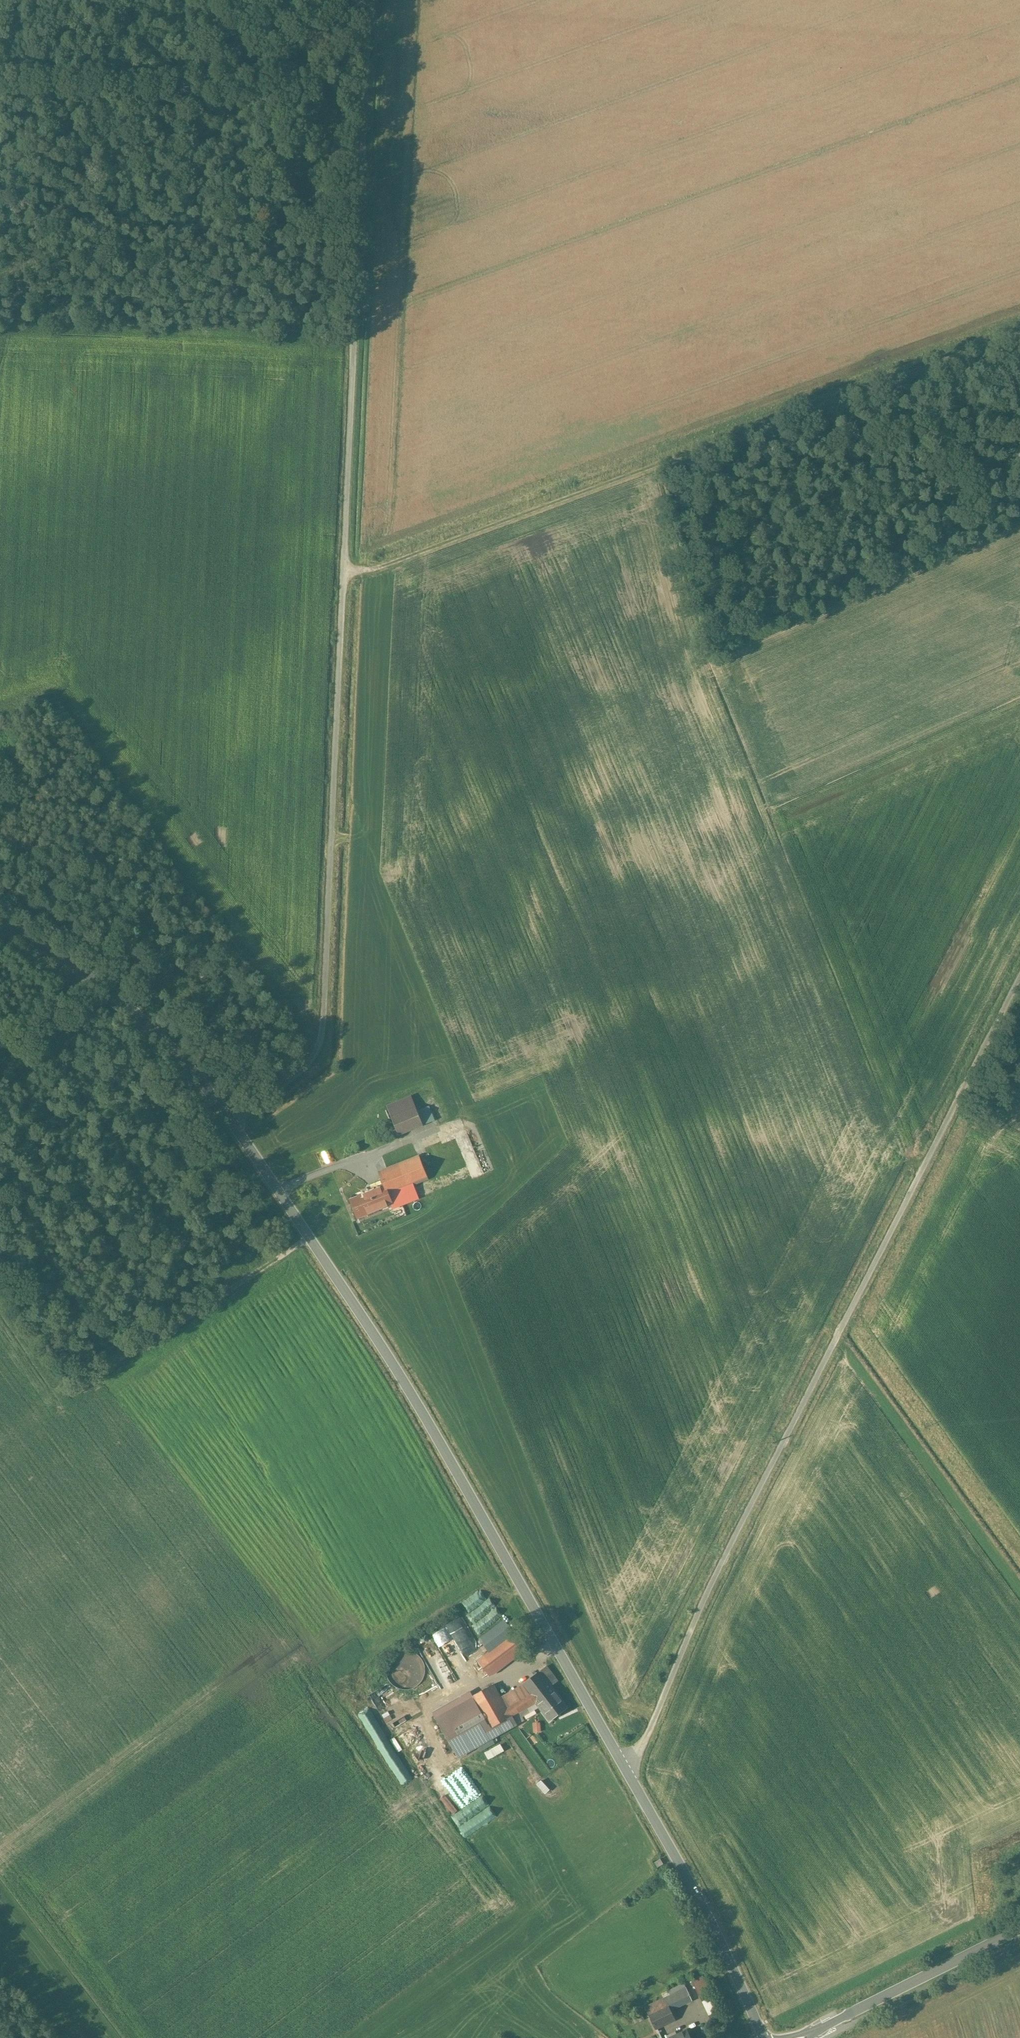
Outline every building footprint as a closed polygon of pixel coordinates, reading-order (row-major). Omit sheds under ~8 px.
[(412,1097),(387,1107),(391,1117),(416,1107),(412,1097)] [(416,1107),(391,1117),(393,1122),(395,1125),(399,1135),(423,1125),(418,1113),(416,1107)] [(430,1109),(418,1113),(423,1125),(435,1121),(430,1109)] [(399,1135),(395,1125),(390,1127),(395,1137),(399,1135)] [(419,1156),(379,1172),(385,1187),(388,1195),(428,1179),(419,1156)] [(428,1179),(388,1195),(391,1204),(393,1208),(415,1199),(433,1192),(428,1179)] [(371,1192),(363,1195),(360,1194),(358,1195),(357,1195),(358,1197),(350,1200),(357,1217),(358,1217),(358,1216),(367,1213),(368,1213),(391,1204),(388,1195),(385,1187),(371,1193),(371,1192)] [(466,1614),(479,1634),(505,1616),(491,1596),(486,1600),(486,1599),(466,1614)] [(465,1615),(451,1621),(463,1656),(478,1650),(465,1615)] [(418,1638),(442,1689),(472,1675),(449,1624),(418,1638)] [(516,1630),(484,1655),(494,1669),(526,1644),(516,1630)] [(414,1657),(407,1656),(401,1657),(396,1660),(392,1664),(389,1670),(388,1675),(391,1682),(395,1688),(402,1691),(409,1692),(416,1690),(422,1686),(426,1680),(427,1673),(425,1666),(420,1660),(414,1657)] [(557,1681),(546,1666),(540,1671),(551,1685),(557,1681)] [(551,1685),(540,1671),(522,1685),(529,1694),(535,1702),(549,1721),(568,1707),(551,1685)] [(506,1708),(493,1684),(472,1696),(490,1728),(491,1728),(511,1716),(506,1708)] [(529,1694),(506,1708),(511,1716),(535,1702),(529,1694)] [(472,1696),(436,1716),(459,1756),(495,1735),(491,1728),(490,1728),(472,1696)] [(395,1730),(406,1725),(404,1719),(392,1724),(395,1730)] [(535,1732),(543,1731),(542,1722),(535,1722),(535,1732)] [(382,1748),(398,1739),(390,1724),(374,1733),(382,1748)] [(490,1759),(506,1750),(502,1743),(486,1752),(490,1759)] [(405,1748),(387,1755),(398,1783),(416,1776),(405,1748)] [(660,1859),(654,1862),(657,1867),(663,1864),(660,1859)] [(695,1977),(702,1998),(712,1995),(706,1974),(695,1977)] [(683,1983),(668,1990),(670,1995),(674,2002),(668,2005),(671,2010),(691,2000),(683,1983)] [(670,1995),(645,2007),(648,2014),(668,2005),(674,2002),(670,1995)] [(668,2005),(648,2014),(655,2029),(675,2019),(671,2010),(668,2005)]
